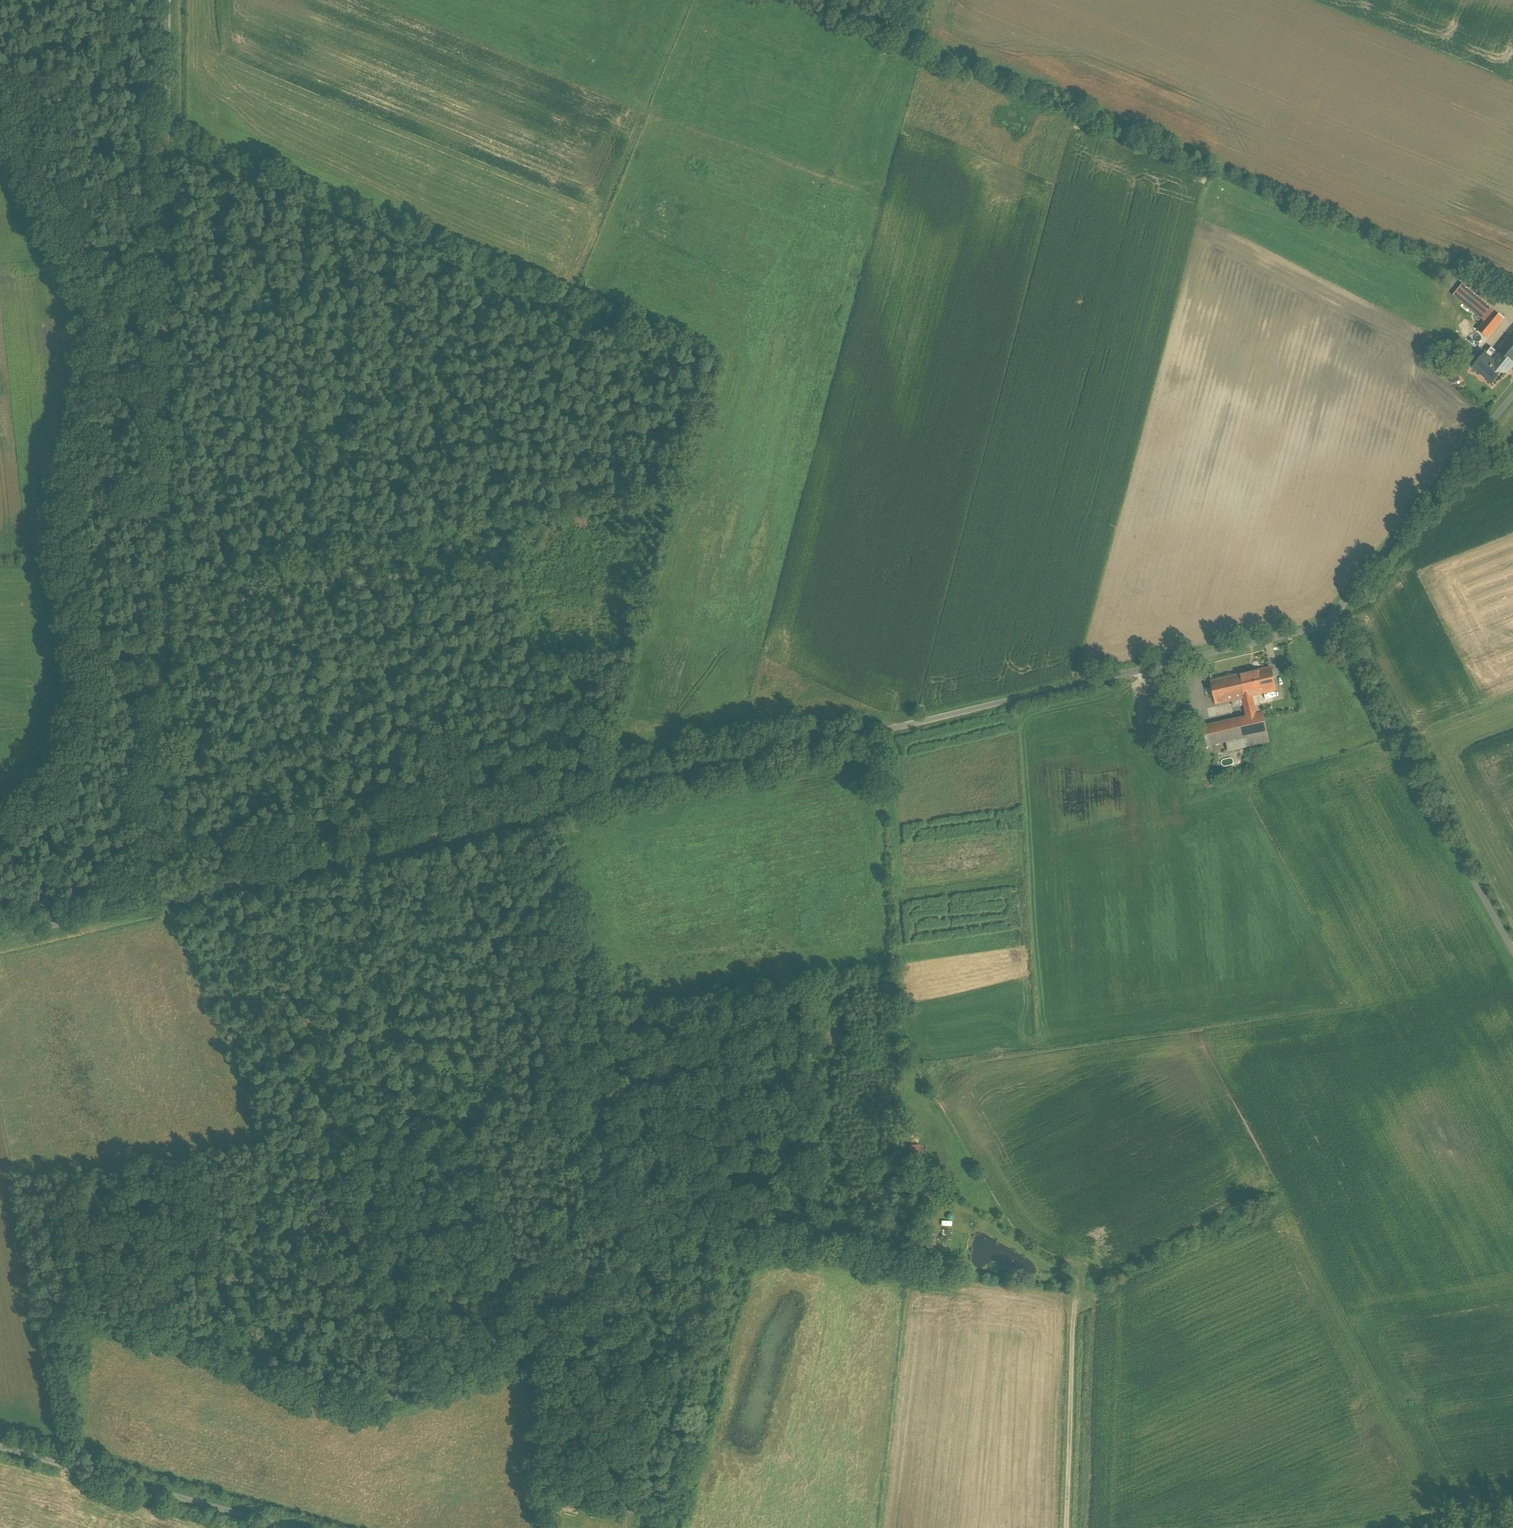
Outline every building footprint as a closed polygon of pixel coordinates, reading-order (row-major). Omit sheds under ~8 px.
[(1473,293),(1464,305),(1469,309),(1485,322),(1478,330),(1488,339),(1505,319),(1473,293)] [(1493,355),(1510,367),(1512,363),(1512,332),(1512,331),(1493,355)] [(1476,356),(1465,371),(1489,389),(1505,367),(1491,356),(1486,363),(1476,356)] [(1271,668),(1238,675),(1243,698),(1244,702),(1247,717),(1257,715),(1252,696),(1276,691),(1271,668)] [(1243,698),(1238,675),(1212,681),(1217,704),(1235,701),(1235,704),(1244,702),(1243,698)] [(1257,715),(1247,717),(1197,728),(1199,736),(1201,748),(1210,746),(1246,738),(1248,747),(1270,742),(1263,713),(1257,715)]
